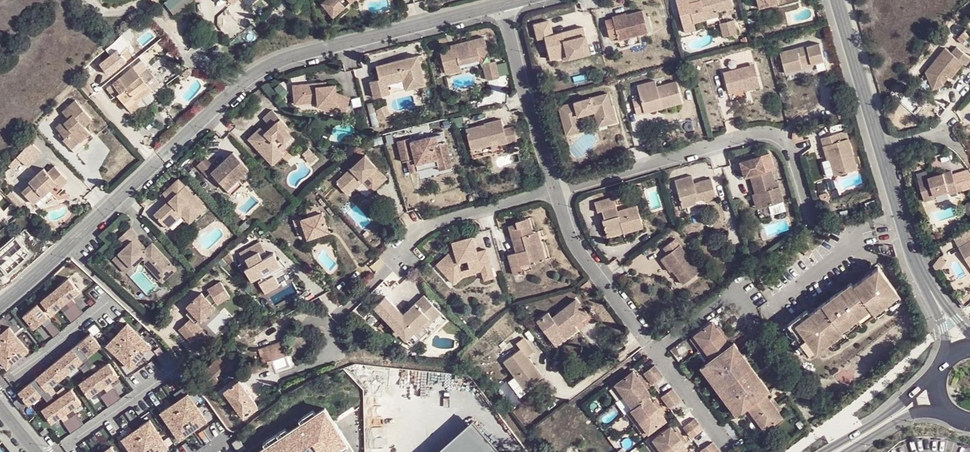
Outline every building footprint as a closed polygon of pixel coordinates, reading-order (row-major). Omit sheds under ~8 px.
[(172,13),(189,0),(163,0),(172,13)] [(323,3),(331,12),(336,7),(341,13),(357,0),(327,0),(323,3)] [(707,19),(702,0),(696,0),(689,2),(688,0),(678,0),(683,23),(692,21),(694,23),(707,19)] [(707,19),(720,16),(719,11),(732,7),(730,0),(702,0),(707,19)] [(760,10),(779,5),(777,0),(758,0),(760,10)] [(336,17),(341,13),(336,7),(331,12),(336,17)] [(645,9),(631,13),(632,17),(620,21),(619,16),(610,18),(615,36),(622,34),(623,37),(624,38),(651,31),(645,9)] [(562,34),(561,28),(553,30),(548,18),(532,22),(537,37),(543,36),(545,47),(556,44),(558,53),(565,52),(566,57),(580,53),(578,47),(589,44),(583,22),(571,25),(572,32),(562,34)] [(736,31),(733,20),(722,23),(725,33),(736,31)] [(571,25),(561,28),(562,34),(572,32),(571,25)] [(969,37),(965,33),(959,39),(963,43),(969,37)] [(937,59),(954,41),(948,36),(931,52),(937,59)] [(486,37),(458,44),(459,48),(453,49),(442,52),(447,73),(462,70),(461,65),(482,60),(481,55),(490,53),(486,37)] [(547,55),(558,53),(556,44),(545,47),(547,55)] [(590,50),(589,44),(578,47),(580,53),(590,50)] [(813,62),(814,66),(831,63),(827,46),(811,48),(810,46),(784,53),(790,75),(804,72),(803,64),(813,62)] [(929,79),(936,97),(946,92),(944,88),(952,81),(956,84),(969,69),(969,70),(969,58),(961,51),(953,60),(949,56),(929,79)] [(122,52),(104,65),(112,76),(131,63),(122,52)] [(402,77),(403,83),(405,90),(423,86),(417,58),(378,66),(381,79),(371,82),(375,98),(384,96),(382,88),(391,86),(389,80),(402,77)] [(502,77),(497,62),(484,65),(488,80),(502,77)] [(815,69),(814,66),(813,62),(803,64),(804,72),(815,69)] [(752,88),(754,93),(761,91),(756,66),(726,73),(732,94),(745,90),(752,88)] [(138,100),(151,89),(137,71),(131,75),(115,86),(121,94),(117,97),(124,107),(134,100),(135,102),(138,100)] [(391,86),(403,83),(402,77),(389,80),(391,86)] [(662,107),(663,109),(683,104),(678,83),(660,87),(658,82),(639,86),(642,99),(636,101),(640,116),(654,112),(653,109),(662,107)] [(631,96),(639,93),(635,83),(627,86),(631,96)] [(339,105),(336,113),(345,117),(353,99),(337,93),(336,86),(318,88),(311,88),(310,84),(294,85),(296,105),(314,103),(316,106),(339,105)] [(392,94),(391,86),(382,88),(384,96),(392,94)] [(155,94),(151,89),(138,100),(135,102),(138,106),(155,94)] [(603,118),(606,126),(617,123),(613,105),(608,107),(604,94),(559,105),(566,135),(576,132),(572,116),(580,115),(593,112),(596,120),(603,118)] [(70,152),(91,133),(86,127),(94,120),(77,101),(64,113),(70,119),(64,124),(62,122),(51,132),(57,138),(60,134),(66,140),(62,144),(70,152)] [(138,106),(135,102),(132,104),(124,107),(125,107),(129,113),(138,106)] [(316,106),(336,113),(339,105),(316,106)] [(385,106),(378,109),(379,111),(377,112),(380,120),(389,116),(385,106)] [(265,134),(261,130),(260,129),(255,134),(265,145),(263,147),(272,158),(283,149),(279,146),(290,135),(285,130),(288,127),(273,110),(263,118),(268,124),(272,127),(265,134)] [(583,130),(580,115),(572,116),(576,132),(583,130)] [(598,128),(606,126),(603,118),(596,120),(598,128)] [(499,139),(501,144),(517,140),(513,129),(504,130),(501,121),(485,124),(486,126),(468,131),(472,151),(491,146),(489,141),(499,139)] [(794,126),(792,133),(795,136),(797,140),(807,138),(803,123),(794,126)] [(268,124),(261,130),(265,134),(272,127),(268,124)] [(819,137),(823,150),(829,148),(836,175),(857,169),(847,136),(840,138),(838,132),(819,137)] [(96,137),(91,133),(70,152),(74,157),(96,137)] [(57,138),(62,144),(66,140),(60,134),(57,138)] [(265,145),(255,134),(249,140),(272,165),(286,154),(283,149),(272,158),(263,147),(265,145)] [(279,146),(283,149),(293,139),(290,135),(279,146)] [(412,139),(400,142),(406,166),(412,165),(415,177),(424,174),(423,167),(443,162),(445,167),(454,165),(446,135),(413,144),(412,139)] [(15,154),(28,165),(41,150),(28,139),(15,154)] [(502,151),(501,144),(499,139),(489,141),(491,146),(493,153),(502,151)] [(829,148),(823,150),(825,159),(822,160),(827,178),(836,175),(829,148)] [(232,154),(226,160),(229,164),(222,171),(218,167),(210,175),(226,192),(240,179),(249,171),(232,154)] [(337,185),(345,193),(359,180),(364,184),(372,193),(386,180),(365,159),(337,185)] [(229,164),(226,160),(218,167),(222,171),(229,164)] [(443,162),(423,167),(424,174),(445,167),(443,162)] [(773,185),(770,179),(767,167),(758,162),(742,166),(744,173),(748,172),(753,191),(757,190),(761,207),(782,201),(778,184),(773,185)] [(55,178),(61,185),(68,179),(56,165),(49,172),(44,167),(29,181),(32,184),(24,192),(35,203),(50,188),(47,185),(55,178)] [(454,165),(445,167),(446,175),(455,173),(454,165)] [(943,189),(944,193),(951,191),(945,170),(932,174),(924,176),(913,179),(919,200),(931,197),(930,192),(943,189)] [(707,177),(697,180),(698,185),(690,188),(689,182),(687,174),(670,179),(678,207),(693,203),(692,200),(698,199),(699,202),(713,198),(707,177)] [(39,207),(61,185),(55,178),(47,185),(50,188),(35,203),(39,207)] [(246,186),(240,179),(226,192),(232,198),(246,186)] [(359,180),(345,193),(348,197),(364,184),(359,180)] [(179,182),(166,194),(176,206),(172,209),(168,205),(155,218),(163,227),(180,211),(184,215),(193,224),(197,219),(193,215),(203,205),(179,182)] [(938,195),(944,193),(943,189),(930,192),(931,197),(932,200),(939,198),(938,195)] [(757,190),(753,191),(748,192),(753,210),(761,207),(757,190)] [(176,206),(166,194),(162,198),(168,205),(172,209),(176,206)] [(634,226),(641,223),(636,207),(616,211),(612,199),(593,204),(595,214),(602,212),(605,220),(601,222),(604,233),(621,229),(622,234),(623,235),(636,231),(634,226)] [(193,215),(197,219),(208,210),(203,205),(193,215)] [(180,211),(163,227),(166,231),(179,219),(184,215),(180,211)] [(193,224),(184,215),(179,219),(188,228),(193,224)] [(327,235),(320,215),(299,221),(299,220),(292,222),(295,230),(303,228),(308,241),(327,235)] [(527,216),(521,217),(525,229),(530,228),(527,216)] [(525,229),(521,217),(514,220),(514,223),(507,225),(512,246),(517,245),(519,252),(519,256),(508,258),(514,278),(522,276),(520,269),(519,263),(528,261),(530,266),(542,262),(534,233),(532,234),(530,228),(525,229)] [(133,240),(137,236),(138,235),(131,228),(119,239),(126,246),(112,260),(120,268),(126,262),(131,269),(138,262),(145,264),(143,266),(154,277),(169,264),(150,244),(146,247),(143,250),(133,240)] [(605,238),(622,234),(621,229),(604,233),(605,238)] [(540,231),(534,233),(542,262),(548,260),(540,231)] [(9,274),(26,256),(18,249),(23,245),(13,236),(6,244),(13,251),(1,264),(9,274)] [(146,247),(137,236),(133,240),(143,250),(146,247)] [(472,237),(465,239),(470,254),(477,252),(472,237)] [(470,254),(465,239),(452,243),(455,249),(434,264),(443,277),(452,270),(464,260),(468,269),(470,274),(479,271),(491,267),(486,249),(477,252),(470,254)] [(662,255),(659,256),(667,269),(678,283),(695,271),(672,239),(658,248),(662,255)] [(967,240),(957,247),(969,267),(969,244),(967,240)] [(261,256),(254,245),(244,251),(246,255),(241,258),(238,259),(241,264),(238,266),(242,273),(245,272),(251,282),(259,278),(261,281),(258,283),(265,295),(279,287),(273,275),(286,267),(274,262),(272,263),(268,256),(258,262),(256,259),(261,256)] [(667,269),(659,256),(654,260),(662,272),(667,269)] [(520,269),(530,266),(528,261),(519,263),(520,269)] [(126,262),(120,268),(126,274),(131,269),(126,262)] [(169,264),(154,277),(161,284),(175,270),(169,264)] [(804,312),(786,326),(797,339),(799,337),(804,343),(800,345),(805,351),(809,355),(817,350),(821,352),(833,342),(846,332),(843,327),(848,322),(848,321),(859,312),(858,310),(865,306),(870,311),(876,306),(879,309),(890,301),(887,296),(894,291),(873,266),(849,284),(847,283),(807,313),(804,312)] [(495,277),(491,267),(479,271),(484,281),(495,277)] [(761,284),(772,277),(766,268),(755,275),(761,284)] [(458,279),(470,274),(468,269),(455,273),(458,279)] [(452,270),(443,277),(449,285),(458,279),(455,273),(452,270)] [(54,290),(65,303),(79,291),(68,278),(54,290)] [(586,294),(596,288),(589,279),(580,286),(586,294)] [(215,303),(216,305),(229,297),(220,282),(207,290),(209,294),(205,298),(201,294),(186,307),(189,311),(185,315),(190,320),(178,330),(198,351),(210,340),(196,324),(199,321),(201,322),(215,309),(212,306),(215,303)] [(51,314),(65,303),(54,290),(40,301),(51,314)] [(904,304),(894,291),(887,296),(890,301),(879,309),(876,306),(870,311),(865,306),(858,310),(859,312),(848,321),(848,322),(843,327),(846,332),(833,342),(838,348),(875,321),(877,323),(904,304)] [(403,338),(412,329),(426,316),(432,322),(440,312),(424,293),(403,312),(386,294),(374,306),(403,338)] [(568,313),(573,320),(580,315),(571,301),(550,315),(546,311),(535,318),(546,335),(556,328),(562,336),(571,330),(568,324),(563,317),(568,313)] [(69,308),(77,318),(83,313),(74,303),(69,308)] [(33,329),(47,317),(36,304),(22,316),(33,329)] [(69,308),(63,312),(71,322),(77,318),(69,308)] [(568,324),(573,320),(568,313),(563,317),(568,324)] [(426,316),(412,329),(418,336),(432,322),(426,316)] [(777,415),(775,411),(767,400),(761,393),(767,388),(732,341),(726,345),(722,340),(717,333),(713,328),(708,321),(690,335),(699,347),(707,359),(702,363),(701,364),(718,387),(736,410),(737,410),(743,406),(753,419),(760,428),(777,415)] [(59,332),(51,322),(45,327),(53,337),(59,332)] [(106,345),(130,368),(151,347),(127,323),(106,345)] [(718,324),(713,328),(717,333),(722,330),(718,324)] [(797,339),(786,326),(779,331),(799,355),(805,351),(800,345),(804,343),(799,337),(797,339)] [(8,327),(0,334),(0,361),(6,368),(28,351),(8,327)] [(552,343),(562,336),(556,328),(546,335),(552,343)] [(717,333),(722,340),(727,336),(722,330),(717,333)] [(81,340),(71,348),(82,361),(100,346),(90,333),(81,340)] [(694,351),(699,347),(690,335),(685,338),(694,351)] [(500,361),(503,365),(504,364),(529,347),(523,338),(516,342),(519,350),(500,361)] [(263,364),(286,355),(281,342),(258,351),(263,364)] [(504,364),(503,365),(521,392),(541,379),(527,356),(533,354),(529,347),(504,364)] [(694,351),(702,363),(707,359),(699,347),(694,351)] [(62,356),(54,363),(64,376),(82,361),(71,348),(62,356)] [(205,380),(217,396),(224,390),(226,388),(214,374),(225,362),(218,356),(201,374),(207,378),(205,380)] [(191,363),(198,369),(200,366),(194,359),(191,363)] [(45,370),(35,378),(46,391),(64,376),(54,363),(45,370)] [(108,363),(93,373),(103,387),(118,377),(108,363)] [(714,391),(718,387),(701,364),(696,368),(714,391)] [(363,394),(386,395),(387,366),(364,365),(363,394)] [(645,365),(638,369),(648,381),(655,376),(645,365)] [(642,390),(633,377),(628,371),(612,385),(646,430),(662,420),(656,413),(647,401),(642,395),(645,393),(642,390)] [(93,373),(78,384),(88,397),(103,387),(93,373)] [(636,375),(633,377),(642,390),(646,387),(636,375)] [(35,378),(18,392),(20,396),(25,402),(28,405),(46,391),(35,378)] [(238,380),(226,388),(224,390),(230,397),(244,416),(257,406),(256,404),(238,380)] [(638,436),(646,430),(612,385),(603,392),(638,436)] [(663,387),(656,392),(665,405),(672,399),(663,387)] [(731,415),(736,410),(718,387),(714,391),(731,415)] [(112,388),(106,392),(114,403),(120,399),(112,388)] [(80,403),(70,389),(56,399),(65,413),(80,403)] [(224,390),(217,396),(222,402),(223,402),(230,397),(224,390)] [(114,403),(106,392),(100,396),(108,407),(114,403)] [(187,394),(159,413),(177,438),(204,419),(187,394)] [(20,396),(12,402),(17,408),(25,402),(20,396)] [(767,400),(775,411),(780,408),(772,396),(767,400)] [(50,424),(65,413),(56,399),(41,410),(50,424)] [(651,399),(647,401),(656,413),(660,410),(651,399)] [(743,406),(737,410),(746,423),(753,419),(743,406)] [(345,441),(323,408),(314,414),(304,421),(287,432),(265,446),(256,451),(329,451),(345,441)] [(301,416),(304,421),(314,414),(312,410),(301,416)] [(75,414),(69,418),(76,429),(83,425),(75,414)] [(76,429),(69,418),(63,423),(70,433),(76,429)] [(754,433),(760,428),(753,419),(746,423),(754,433)] [(121,439),(130,451),(156,451),(166,445),(149,420),(121,439)] [(472,420),(435,451),(501,451),(472,420)] [(687,437),(697,430),(689,420),(680,427),(687,437)] [(682,448),(679,444),(674,438),(670,432),(666,425),(648,438),(657,450),(658,451),(676,451),(682,448)] [(262,442),(265,446),(287,432),(284,428),(262,442)] [(674,438),(679,444),(684,441),(678,434),(674,438)] [(648,438),(643,442),(651,451),(653,451),(657,450),(648,438)] [(329,451),(351,451),(352,451),(345,441),(329,451)] [(698,448),(701,451),(712,451),(706,443),(698,448)]
